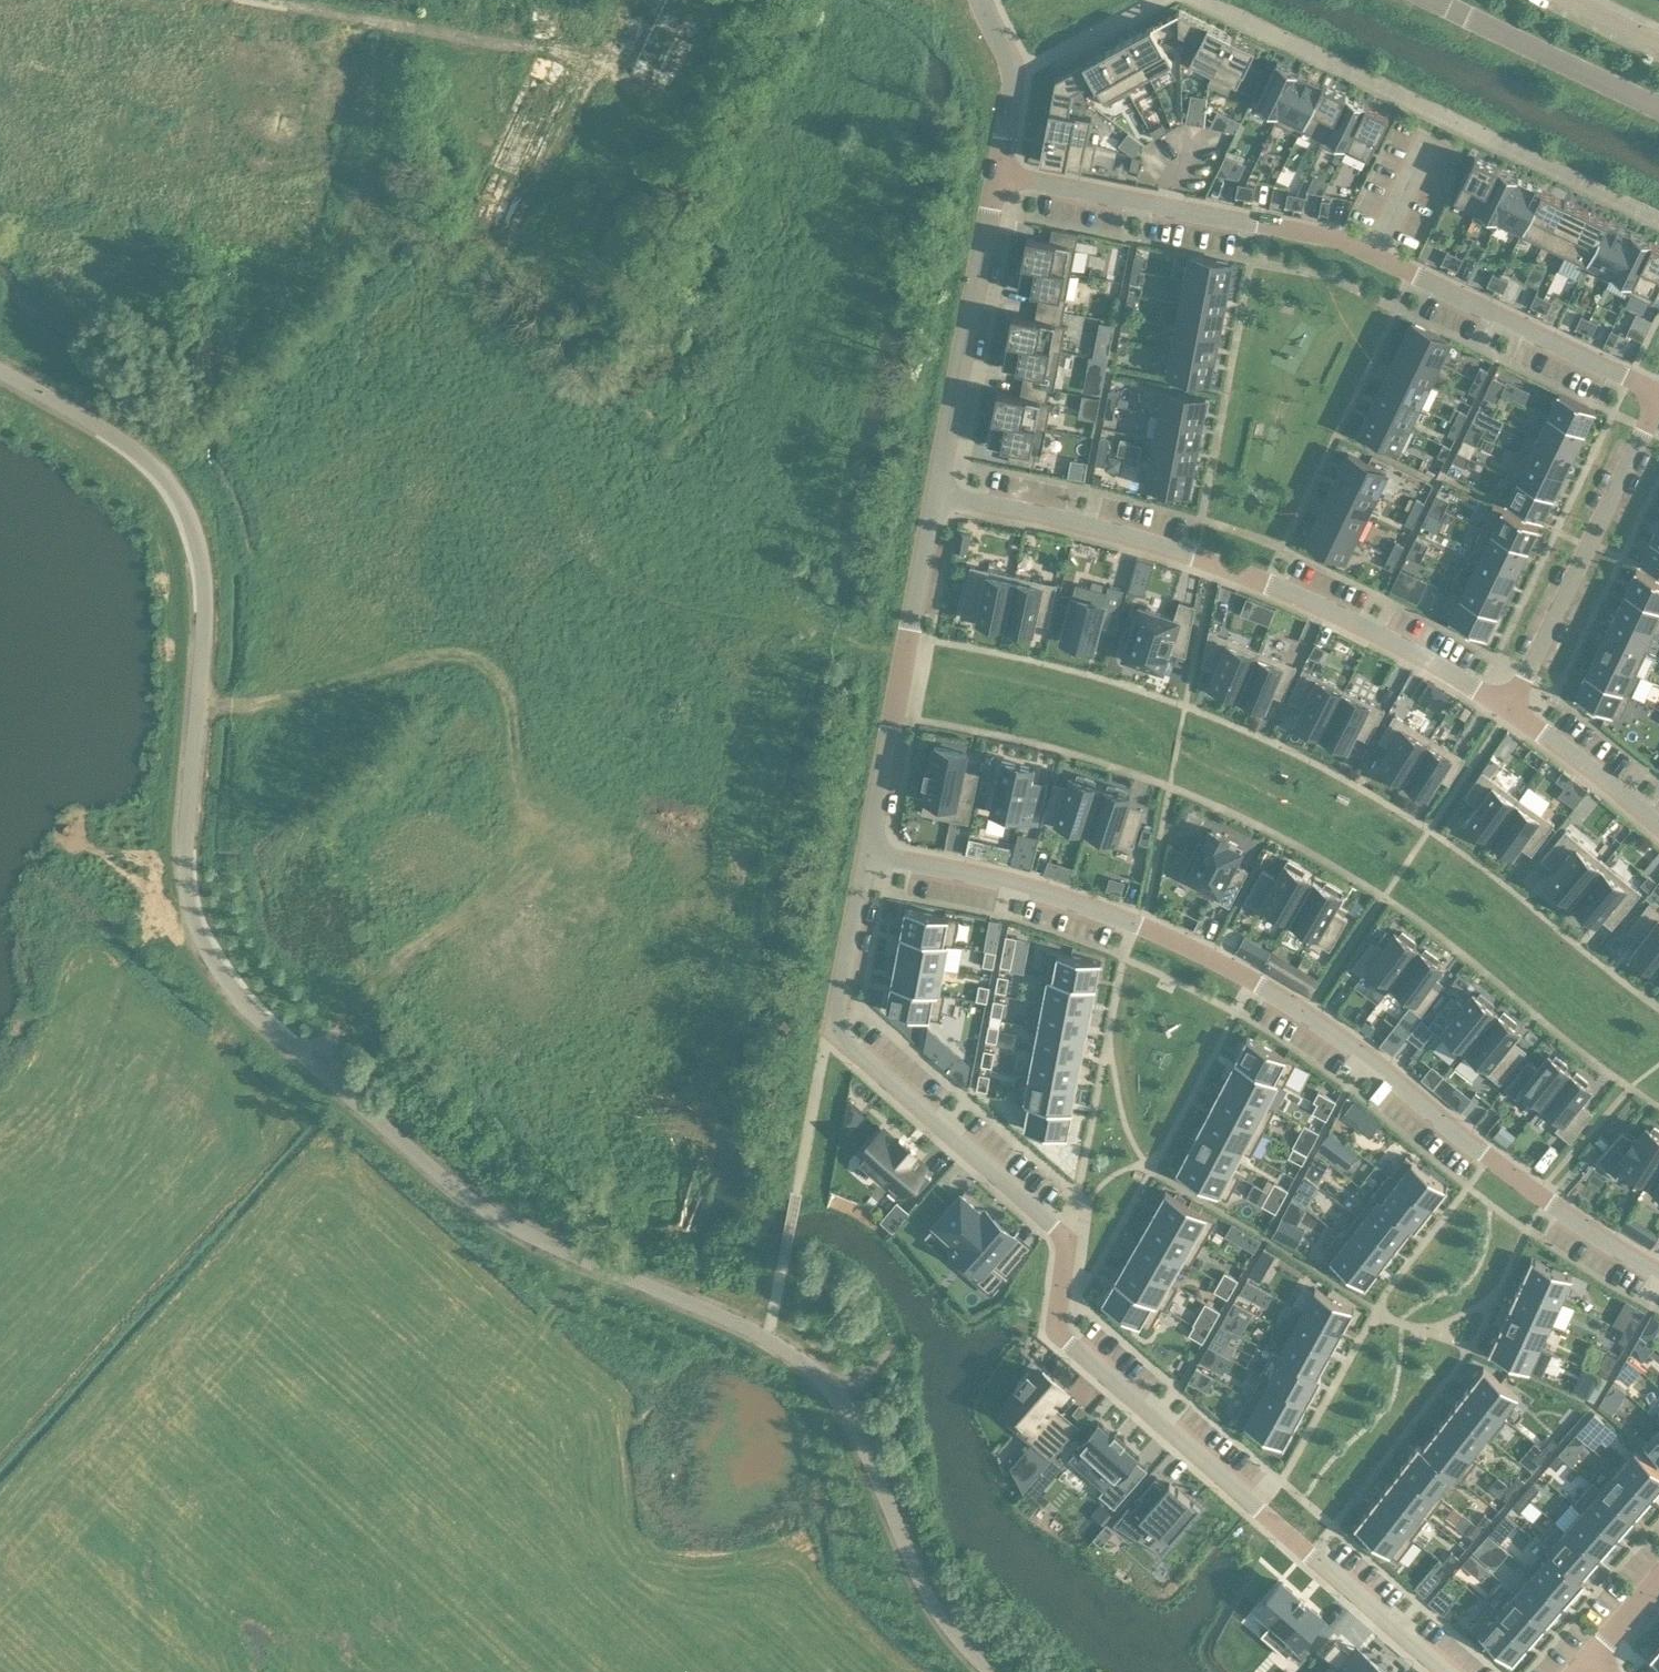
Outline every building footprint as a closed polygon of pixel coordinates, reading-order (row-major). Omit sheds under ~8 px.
[(1181,43),(1180,10),(1129,38),(1149,76),(1173,63),(1166,51),(1181,43)] [(1190,62),(1214,74),(1232,35),(1180,10),(1181,43),(1196,50),(1190,62)] [(1232,35),(1214,74),(1209,83),(1233,95),(1256,47),(1232,35)] [(1129,38),(1107,50),(1127,88),(1149,76),(1129,38)] [(1056,78),(1082,97),(1097,88),(1107,105),(1130,92),(1127,88),(1107,50),(1056,78)] [(1275,122),(1276,122),(1300,72),(1277,62),(1257,104),(1278,115),(1275,122)] [(1300,72),(1276,122),(1300,134),(1324,84),(1323,83),(1323,84),(1300,72)] [(1056,78),(1045,135),(1087,143),(1092,117),(1085,116),(1088,101),(1082,97),(1056,78)] [(1345,94),(1324,84),(1300,134),(1301,134),(1304,127),(1324,137),(1320,144),(1321,144),(1345,94)] [(1345,94),(1321,144),(1343,155),(1367,105),(1346,95),(1346,94),(1345,94)] [(1389,116),(1367,105),(1343,155),(1344,155),(1347,148),(1369,158),(1389,116)] [(1222,120),(1221,129),(1234,131),(1235,122),(1222,120)] [(1151,130),(1155,138),(1167,132),(1162,124),(1151,130)] [(1087,143),(1045,135),(1041,161),(1093,170),(1097,145),(1087,143)] [(1139,171),(1142,157),(1133,156),(1130,169),(1139,171)] [(1473,217),(1474,218),(1498,167),(1475,156),(1455,200),(1476,210),(1473,217)] [(1498,167),(1474,218),(1495,228),(1519,178),(1498,168),(1499,168),(1498,167)] [(1499,221),(1523,232),(1543,190),(1519,178),(1495,228),(1496,228),(1499,221)] [(1236,197),(1245,198),(1247,185),(1239,183),(1236,197)] [(1247,185),(1245,198),(1254,200),(1256,187),(1247,185)] [(1543,190),(1523,232),(1544,243),(1565,200),(1543,190)] [(1286,206),(1294,208),(1297,195),(1288,193),(1286,206)] [(1297,195),(1294,208),(1303,210),(1306,196),(1297,195)] [(1328,215),(1331,201),(1322,199),(1319,213),(1328,215)] [(1565,199),(1565,200),(1544,243),(1566,253),(1587,210),(1565,199)] [(1585,268),(1608,220),(1587,210),(1566,253),(1586,263),(1584,268),(1585,268)] [(1609,221),(1608,220),(1585,268),(1609,280),(1632,232),(1609,221)] [(1027,237),(1022,263),(1071,272),(1079,233),(1053,228),(1050,241),(1027,237)] [(1632,232),(1609,280),(1610,280),(1612,275),(1632,285),(1629,292),(1629,293),(1653,243),(1632,232)] [(1653,243),(1629,293),(1652,303),(1658,288),(1658,245),(1653,243)] [(1442,263),(1450,267),(1456,255),(1448,251),(1442,263)] [(1191,255),(1186,279),(1228,287),(1232,263),(1191,255)] [(1456,255),(1450,267),(1458,271),(1464,259),(1456,255)] [(1135,256),(1133,269),(1142,271),(1144,258),(1135,256)] [(1071,272),(1022,263),(1017,289),(1040,293),(1038,306),(1064,311),(1071,272)] [(1142,271),(1133,269),(1130,282),(1139,284),(1142,271)] [(1487,285),(1495,289),(1501,277),(1493,273),(1487,285)] [(1501,277),(1495,289),(1503,293),(1509,281),(1501,277)] [(1182,303),(1223,311),(1228,287),(1186,279),(1182,303)] [(1530,306),(1538,310),(1544,297),(1536,294),(1530,306)] [(1544,297),(1538,310),(1547,314),(1552,301),(1544,297)] [(1126,303),(1124,316),(1133,318),(1135,305),(1126,303)] [(1223,311),(1182,303),(1177,326),(1219,334),(1223,311)] [(1061,324),(1064,311),(1038,306),(1035,319),(1013,314),(1008,340),(1056,350),(1062,351),(1067,325),(1061,324)] [(1576,328),(1584,332),(1590,319),(1582,315),(1576,328)] [(1133,318),(1124,316),(1121,329),(1130,331),(1133,318)] [(1590,319),(1584,332),(1592,335),(1598,323),(1590,319)] [(1402,344),(1440,362),(1451,340),(1413,322),(1402,344)] [(1173,350),(1214,358),(1219,334),(1177,326),(1173,350)] [(1620,334),(1612,330),(1606,342),(1614,346),(1620,334)] [(1117,353),(1126,355),(1128,341),(1119,339),(1117,353)] [(1056,350),(1008,340),(1003,366),(1025,370),(1023,383),(1049,388),(1056,350)] [(1440,362),(1402,344),(1391,366),(1429,384),(1440,362)] [(1214,358),(1173,350),(1168,374),(1209,382),(1214,358)] [(1381,387),(1419,406),(1429,384),(1391,366),(1381,387)] [(1475,379),(1483,383),(1489,371),(1481,367),(1475,379)] [(1493,377),(1489,386),(1502,392),(1506,383),(1493,377)] [(1477,395),(1483,383),(1475,379),(1469,391),(1477,395)] [(1047,401),(1049,388),(1023,383),(1020,396),(998,392),(993,418),(1047,428),(1052,402),(1047,401)] [(1502,392),(1489,386),(1484,396),(1497,402),(1502,392)] [(1409,427),(1419,406),(1381,387),(1371,409),(1409,427)] [(1165,390),(1160,414),(1202,422),(1207,398),(1165,390)] [(1109,391),(1107,404),(1116,406),(1118,392),(1109,391)] [(1559,392),(1549,415),(1585,432),(1596,410),(1559,392)] [(1116,406),(1107,404),(1104,417),(1113,419),(1116,406)] [(1398,450),(1409,427),(1371,409),(1360,431),(1398,450)] [(1454,422),(1462,426),(1468,414),(1460,410),(1454,422)] [(1202,422),(1160,414),(1156,437),(1197,445),(1202,422)] [(1585,432),(1549,415),(1538,436),(1529,431),(1529,432),(1574,454),(1585,432)] [(1042,454),(1047,428),(993,418),(988,443),(1011,448),(1008,461),(1034,466),(1037,453),(1042,454)] [(1473,420),(1468,429),(1481,436),(1486,426),(1473,420)] [(1456,438),(1462,426),(1454,422),(1448,434),(1456,438)] [(1481,436),(1468,429),(1463,439),(1477,445),(1481,436)] [(1529,432),(1518,454),(1564,476),(1574,454),(1529,432)] [(1197,445),(1156,437),(1151,461),(1193,469),(1197,445)] [(1101,438),(1098,451),(1107,452),(1110,439),(1101,438)] [(1446,460),(1452,448),(1444,444),(1438,456),(1446,460)] [(1107,452),(1098,451),(1096,464),(1104,466),(1107,452)] [(1466,467),(1471,457),(1458,451),(1453,461),(1466,467)] [(1338,476),(1376,494),(1387,472),(1349,453),(1338,476)] [(1564,476),(1518,454),(1508,475),(1553,497),(1564,476)] [(1193,469),(1151,461),(1147,485),(1188,493),(1193,469)] [(1553,497),(1508,475),(1507,476),(1517,481),(1507,502),(1543,520),(1553,497)] [(1366,516),(1376,494),(1338,476),(1328,497),(1366,516)] [(1437,494),(1432,504),(1444,509),(1449,500),(1437,494)] [(1356,537),(1366,516),(1328,497),(1318,519),(1356,537)] [(1411,511),(1419,515),(1425,503),(1417,499),(1411,511)] [(1444,509),(1432,504),(1428,513),(1440,519),(1444,509)] [(1494,505),(1483,528),(1528,550),(1539,527),(1494,505)] [(1413,527),(1419,515),(1411,511),(1405,523),(1413,527)] [(1345,560),(1356,537),(1318,519),(1307,541),(1345,560)] [(1528,550),(1483,528),(1472,549),(1518,571),(1528,550)] [(968,551),(971,533),(958,531),(954,548),(968,551)] [(1416,537),(1412,547),(1425,553),(1429,544),(1416,537)] [(1651,540),(1640,562),(1658,571),(1658,543),(1651,540)] [(1391,554),(1399,558),(1404,546),(1396,542),(1391,554)] [(1425,553),(1412,547),(1407,556),(1420,562),(1425,553)] [(1420,563),(1439,572),(1446,558),(1427,549),(1420,563)] [(1518,571),(1472,549),(1472,550),(1481,555),(1471,575),(1507,593),(1518,571)] [(1393,570),(1399,558),(1391,554),(1385,566),(1393,570)] [(1005,627),(1016,575),(971,566),(961,612),(978,616),(977,621),(1005,627)] [(1405,596),(1415,575),(1401,568),(1391,590),(1405,596)] [(1658,608),(1658,580),(1637,569),(1626,592),(1658,608)] [(1058,584),(1016,575),(1005,627),(1033,633),(1037,617),(1050,620),(1058,584)] [(1507,593),(1471,575),(1462,596),(1452,591),(1451,592),(1497,614),(1507,593)] [(1107,591),(1076,583),(1062,639),(1093,647),(1099,625),(1114,629),(1124,589),(1109,585),(1107,591)] [(1497,614),(1451,592),(1441,615),(1450,620),(1486,637),(1497,614)] [(1626,592),(1616,613),(1658,633),(1658,608),(1626,592)] [(1247,598),(1241,614),(1269,625),(1276,609),(1247,598)] [(1140,606),(1124,656),(1163,669),(1169,651),(1186,656),(1196,606),(1180,600),(1174,617),(1140,606)] [(1616,613),(1606,633),(1647,653),(1656,633),(1658,635),(1658,633),(1616,613)] [(1227,693),(1239,698),(1259,650),(1209,630),(1203,666),(1217,671),(1209,690),(1226,697),(1227,693)] [(1637,673),(1647,653),(1606,633),(1596,653),(1637,673)] [(1336,636),(1331,647),(1344,653),(1349,643),(1336,636)] [(1259,650),(1239,698),(1265,709),(1271,694),(1283,699),(1297,666),(1259,650)] [(1637,674),(1637,673),(1596,653),(1587,674),(1632,696),(1633,695),(1623,690),(1632,672),(1637,674)] [(1316,733),(1321,736),(1345,689),(1303,668),(1288,700),(1303,707),(1295,723),(1300,725),(1298,729),(1314,737),(1316,733)] [(1621,718),(1632,696),(1587,674),(1576,696),(1621,718)] [(1436,704),(1437,683),(1420,682),(1419,703),(1436,704)] [(1345,689),(1321,736),(1326,738),(1324,742),(1340,751),(1342,747),(1347,749),(1355,734),(1368,740),(1386,709),(1345,689)] [(1655,714),(1658,704),(1658,700),(1634,691),(1629,705),(1655,714)] [(1404,782),(1432,737),(1395,714),(1379,740),(1391,748),(1380,767),(1404,782)] [(1489,747),(1507,757),(1519,733),(1501,723),(1489,747)] [(1466,758),(1432,737),(1404,782),(1427,796),(1439,777),(1450,784),(1466,758)] [(930,771),(927,770),(925,782),(928,782),(924,798),(954,805),(951,818),(968,822),(978,774),(963,771),(967,753),(935,746),(930,771)] [(990,812),(1038,822),(1047,783),(1045,783),(1044,788),(1030,785),(1035,767),(1002,760),(990,812)] [(1466,822),(1490,839),(1519,798),(1482,771),(1465,797),(1477,805),(1466,822)] [(1566,772),(1559,780),(1568,787),(1575,778),(1566,772)] [(1085,836),(1101,786),(1094,784),(1096,780),(1078,774),(1077,779),(1071,777),(1066,792),(1053,788),(1045,817),(1057,821),(1055,826),(1085,836)] [(1107,789),(1101,786),(1085,836),(1115,845),(1116,840),(1133,846),(1143,817),(1126,811),(1131,796),(1125,794),(1126,790),(1109,784),(1107,789)] [(1519,798),(1490,839),(1513,856),(1523,841),(1535,850),(1555,823),(1519,798)] [(1150,845),(1153,830),(1145,827),(1140,842),(1150,845)] [(1243,847),(1228,839),(1229,838),(1213,829),(1198,858),(1193,855),(1183,874),(1188,877),(1218,892),(1215,898),(1230,906),(1249,870),(1235,863),(1243,847)] [(1565,898),(1571,903),(1605,862),(1566,830),(1542,859),(1544,861),(1547,858),(1560,868),(1557,872),(1547,883),(1551,886),(1548,889),(1562,901),(1565,898)] [(982,857),(1012,864),(1015,850),(985,843),(982,857)] [(1287,925),(1313,880),(1302,874),(1304,870),(1288,861),(1278,878),(1263,870),(1245,901),(1287,925)] [(1046,874),(1069,880),(1072,869),(1049,862),(1046,874)] [(1605,862),(1571,903),(1595,923),(1600,918),(1612,928),(1642,892),(1605,862)] [(1641,885),(1650,892),(1657,882),(1649,876),(1641,885)] [(1107,890),(1121,895),(1125,882),(1111,877),(1107,890)] [(1324,887),(1313,880),(1287,925),(1330,950),(1348,919),(1332,910),(1343,892),(1327,883),(1324,887)] [(1650,892),(1649,893),(1657,899),(1658,897),(1658,882),(1658,881),(1657,882),(1650,892)] [(1655,972),(1658,966),(1658,910),(1649,903),(1628,930),(1642,940),(1632,955),(1636,957),(1633,961),(1648,972),(1651,969),(1655,972)] [(906,908),(901,934),(955,944),(960,918),(906,908)] [(990,919),(984,950),(986,950),(997,952),(1003,922),(990,919)] [(1390,987),(1418,949),(1414,945),(1416,942),(1402,931),(1400,935),(1395,931),(1383,948),(1372,940),(1352,967),(1364,975),(1368,971),(1390,987)] [(899,959),(943,968),(948,944),(955,945),(955,944),(901,934),(901,935),(904,935),(899,959)] [(1004,950),(1014,952),(1017,937),(1007,935),(1004,950)] [(1264,967),(1273,951),(1246,936),(1237,951),(1264,967)] [(1423,952),(1418,949),(1390,987),(1411,1004),(1410,1006),(1421,1014),(1439,990),(1430,982),(1442,966),(1437,962),(1440,959),(1426,948),(1423,952)] [(983,965),(994,967),(997,952),(986,950),(983,965)] [(1014,952),(1004,950),(1001,966),(1011,968),(1014,952)] [(1047,950),(1042,976),(1096,986),(1101,961),(1047,950)] [(1320,978),(1273,951),(1264,967),(1311,994),(1320,978)] [(891,983),(946,994),(946,993),(939,991),(943,968),(899,959),(895,983),(891,982),(891,983)] [(996,991),(1007,993),(1010,977),(999,975),(996,991)] [(1353,975),(1336,995),(1347,1004),(1364,984),(1353,975)] [(1096,986),(1042,976),(1042,977),(1044,977),(1040,1000),(1034,999),(1034,1000),(1089,1011),(1093,987),(1096,988),(1096,986)] [(946,994),(891,983),(886,1009),(941,1020),(946,994)] [(987,1002),(990,987),(980,984),(977,1000),(987,1002)] [(1428,1025),(1463,1053),(1496,1011),(1492,1007),(1494,1004),(1481,993),(1478,996),(1474,993),(1464,1006),(1452,996),(1428,1025)] [(1002,1017),(1005,1002),(994,1000),(991,1015),(1002,1017)] [(1034,1000),(1030,1025),(1084,1036),(1089,1011),(1034,1000)] [(1496,1011),(1463,1053),(1500,1083),(1524,1054),(1509,1042),(1519,1029),(1515,1026),(1518,1023),(1504,1012),(1501,1015),(1496,1011)] [(1378,1027),(1367,1019),(1361,1027),(1372,1035),(1378,1027)] [(987,1040),(997,1042),(1000,1027),(989,1025),(987,1040)] [(1084,1036),(1030,1025),(1029,1026),(1043,1029),(1039,1053),(1079,1060),(1084,1036)] [(1408,1036),(1417,1043),(1425,1032),(1416,1025),(1408,1036)] [(946,1069),(950,1048),(929,1029),(924,1050),(946,1069)] [(1248,1036),(1235,1059),(1284,1085),(1297,1062),(1248,1036)] [(969,1064),(950,1048),(946,1069),(965,1085),(969,1064)] [(995,1052),(985,1050),(982,1065),(992,1067),(995,1052)] [(1020,1074),(1020,1075),(1074,1085),(1079,1060),(1039,1053),(1034,1077),(1020,1074)] [(1519,1092),(1540,1109),(1570,1072),(1566,1068),(1568,1065),(1556,1055),(1553,1058),(1549,1055),(1538,1068),(1528,1060),(1505,1088),(1516,1097),(1519,1092)] [(1284,1085),(1235,1059),(1235,1060),(1238,1062),(1227,1083),(1276,1109),(1276,1108),(1267,1103),(1277,1083),(1284,1086),(1284,1085)] [(1445,1075),(1432,1065),(1421,1078),(1433,1089),(1445,1075)] [(1570,1072),(1540,1109),(1559,1125),(1555,1129),(1570,1141),(1593,1113),(1580,1102),(1591,1089),(1586,1085),(1589,1082),(1577,1072),(1574,1075),(1570,1072)] [(988,1091),(991,1076),(980,1074),(977,1089),(988,1091)] [(1074,1085),(1020,1075),(1016,1100),(1073,1111),(1073,1110),(1070,1109),(1074,1085)] [(1227,1083),(1215,1106),(1264,1131),(1275,1109),(1276,1109),(1227,1083)] [(1447,1100),(1461,1112),(1471,1099),(1458,1088),(1447,1100)] [(1319,1091),(1314,1101),(1332,1110),(1337,1101),(1319,1091)] [(1068,1137),(1073,1111),(1016,1100),(1015,1101),(1029,1104),(1024,1128),(1068,1137)] [(866,1116),(849,1101),(844,1125),(851,1131),(866,1116)] [(1314,1101),(1318,1103),(1313,1112),(1327,1120),(1332,1110),(1314,1101)] [(1353,1102),(1344,1114),(1358,1125),(1367,1113),(1353,1102)] [(1252,1154),(1264,1131),(1215,1106),(1203,1128),(1252,1154)] [(1307,1126),(1295,1148),(1308,1155),(1320,1133),(1307,1126)] [(1646,1185),(1658,1165),(1658,1129),(1654,1126),(1652,1130),(1647,1127),(1640,1139),(1635,1136),(1634,1138),(1622,1131),(1596,1160),(1617,1178),(1622,1170),(1646,1185)] [(1203,1128),(1191,1150),(1240,1176),(1241,1175),(1231,1170),(1242,1150),(1252,1155),(1252,1154),(1203,1128)] [(860,1160),(900,1195),(909,1184),(918,1192),(931,1177),(922,1169),(926,1166),(913,1155),(916,1152),(900,1138),(898,1141),(886,1131),(860,1160)] [(1331,1133),(1322,1145),(1337,1155),(1346,1143),(1331,1133)] [(1308,1155),(1295,1148),(1294,1147),(1289,1157),(1303,1164),(1308,1155)] [(1240,1176),(1191,1150),(1180,1172),(1177,1171),(1176,1172),(1228,1199),(1240,1176)] [(1316,1153),(1310,1165),(1318,1169),(1324,1158),(1316,1153)] [(1388,1175),(1432,1209),(1432,1208),(1432,1207),(1435,1203),(1435,1204),(1448,1188),(1430,1174),(1431,1173),(1422,1166),(1421,1167),(1406,1156),(1391,1176),(1389,1174),(1388,1175)] [(1646,1185),(1658,1194),(1658,1165),(1646,1185)] [(1305,1175),(1292,1198),(1308,1206),(1321,1184),(1305,1175)] [(1373,1195),(1416,1229),(1432,1209),(1388,1175),(1373,1195)] [(1275,1182),(1270,1192),(1271,1192),(1283,1200),(1289,1190),(1275,1182)] [(926,1236),(975,1278),(991,1292),(1006,1275),(1008,1277),(1009,1276),(1007,1274),(1026,1252),(1011,1239),(1015,1234),(986,1208),(982,1212),(963,1195),(966,1192),(965,1190),(926,1236)] [(1156,1215),(1204,1243),(1217,1220),(1166,1190),(1165,1192),(1168,1194),(1156,1215)] [(1271,1192),(1270,1192),(1263,1205),(1276,1213),(1283,1200),(1271,1192)] [(1373,1197),(1358,1216),(1397,1246),(1412,1227),(1415,1229),(1416,1229),(1373,1195),(1372,1196),(1373,1197)] [(1191,1265),(1204,1243),(1156,1215),(1143,1237),(1191,1265)] [(1619,1227),(1651,1248),(1658,1235),(1627,1215),(1619,1227)] [(1338,1232),(1382,1266),(1393,1251),(1396,1247),(1397,1246),(1358,1216),(1343,1235),(1339,1232),(1338,1232)] [(1295,1247),(1305,1230),(1282,1217),(1272,1235),(1295,1247)] [(1246,1231),(1239,1243),(1255,1252),(1262,1240),(1246,1231)] [(1381,1267),(1382,1266),(1338,1232),(1322,1253),(1365,1286),(1364,1286),(1365,1287),(1378,1271),(1377,1270),(1380,1267),(1381,1267)] [(1143,1237),(1130,1259),(1178,1287),(1179,1286),(1170,1280),(1181,1260),(1190,1265),(1191,1265),(1143,1237)] [(1523,1280),(1563,1298),(1572,1276),(1563,1272),(1563,1270),(1554,1266),(1553,1267),(1533,1259),(1533,1258),(1532,1258),(1524,1276),(1524,1277),(1523,1280)] [(1166,1308),(1178,1287),(1130,1259),(1118,1280),(1116,1278),(1115,1279),(1166,1308)] [(1249,1275),(1261,1282),(1268,1269),(1257,1262),(1249,1275)] [(1225,1272),(1220,1281),(1233,1289),(1239,1280),(1225,1272)] [(1166,1308),(1115,1279),(1102,1302),(1150,1329),(1162,1308),(1165,1309),(1166,1308)] [(1264,1304),(1270,1292),(1247,1279),(1241,1291),(1264,1304)] [(1512,1302),(1552,1321),(1563,1298),(1523,1280),(1522,1281),(1512,1302)] [(1233,1289),(1220,1281),(1214,1290),(1228,1298),(1233,1289)] [(1299,1308),(1342,1332),(1342,1331),(1344,1326),(1345,1327),(1355,1309),(1354,1308),(1353,1308),(1316,1288),(1303,1310),(1299,1307),(1299,1308)] [(1501,1326),(1542,1344),(1552,1321),(1512,1302),(1510,1306),(1511,1307),(1509,1311),(1508,1311),(1501,1326)] [(1299,1308),(1286,1330),(1330,1354),(1330,1353),(1332,1348),(1333,1349),(1342,1332),(1299,1308)] [(1236,1316),(1228,1312),(1221,1324),(1229,1328),(1236,1316)] [(1640,1335),(1648,1339),(1652,1342),(1658,1329),(1658,1319),(1652,1315),(1640,1335)] [(1200,1316),(1195,1325),(1208,1333),(1214,1323),(1200,1316)] [(1627,1327),(1634,1331),(1640,1322),(1632,1318),(1626,1327),(1627,1327)] [(1221,1352),(1233,1330),(1229,1328),(1221,1324),(1209,1345),(1221,1352)] [(1208,1333),(1195,1325),(1190,1334),(1203,1342),(1208,1333)] [(1541,1345),(1542,1344),(1501,1326),(1500,1329),(1498,1334),(1498,1333),(1489,1352),(1490,1353),(1490,1352),(1542,1376),(1553,1351),(1541,1345)] [(1626,1345),(1634,1331),(1627,1327),(1626,1327),(1619,1341),(1626,1345)] [(1273,1352),(1321,1378),(1321,1377),(1317,1375),(1320,1371),(1330,1354),(1286,1330),(1286,1331),(1290,1334),(1279,1354),(1273,1351),(1273,1352)] [(1648,1339),(1640,1335),(1631,1351),(1643,1361),(1655,1347),(1651,1343),(1652,1342),(1648,1339)] [(1209,1345),(1200,1361),(1212,1367),(1221,1352),(1209,1345)] [(1309,1401),(1321,1378),(1273,1352),(1261,1374),(1309,1401)] [(1611,1354),(1600,1373),(1608,1378),(1619,1358),(1611,1354)] [(1642,1370),(1627,1358),(1618,1374),(1629,1385),(1642,1370)] [(1204,1372),(1196,1367),(1190,1379),(1198,1383),(1204,1372)] [(1470,1387),(1504,1414),(1519,1395),(1485,1368),(1484,1367),(1471,1383),(1472,1384),(1470,1387)] [(1026,1392),(1010,1409),(1018,1416),(1016,1419),(1020,1423),(1023,1420),(1032,1429),(1026,1436),(1051,1458),(1076,1429),(1052,1408),(1067,1392),(1044,1372),(1038,1378),(1029,1370),(1017,1384),(1026,1392)] [(1248,1396),(1297,1423),(1306,1406),(1305,1405),(1308,1401),(1309,1401),(1261,1374),(1260,1375),(1262,1376),(1251,1397),(1249,1395),(1248,1396)] [(1621,1386),(1613,1382),(1600,1404),(1615,1413),(1627,1392),(1621,1386)] [(1503,1415),(1504,1414),(1470,1387),(1469,1388),(1468,1387),(1456,1403),(1456,1404),(1454,1407),(1493,1437),(1507,1418),(1503,1415)] [(1296,1424),(1297,1423),(1248,1396),(1236,1419),(1252,1428),(1251,1430),(1261,1435),(1261,1433),(1284,1446),(1293,1428),(1295,1423),(1296,1424)] [(1082,1420),(1088,1413),(1079,1406),(1073,1413),(1082,1420)] [(1438,1426),(1473,1453),(1486,1436),(1491,1439),(1493,1437),(1454,1407),(1453,1407),(1440,1423),(1441,1423),(1438,1426)] [(1595,1432),(1604,1422),(1594,1414),(1586,1423),(1595,1432)] [(1089,1455),(1114,1477),(1102,1491),(1099,1494),(1115,1507),(1148,1469),(1136,1459),(1138,1456),(1139,1457),(1140,1456),(1125,1443),(1127,1442),(1115,1432),(1114,1434),(1099,1421),(1098,1422),(1100,1423),(1080,1445),(1079,1444),(1078,1445),(1089,1455)] [(1423,1446),(1464,1478),(1478,1459),(1472,1454),(1473,1453),(1438,1426),(1438,1427),(1437,1427),(1424,1443),(1425,1444),(1423,1446)] [(1645,1444),(1658,1456),(1658,1428),(1645,1444)] [(1577,1434),(1559,1453),(1566,1459),(1584,1440),(1577,1434)] [(1545,1446),(1552,1452),(1559,1443),(1552,1437),(1545,1446)] [(1404,1463),(1438,1491),(1452,1473),(1461,1481),(1464,1478),(1423,1446),(1422,1447),(1418,1445),(1404,1463)] [(1541,1463),(1552,1452),(1545,1446),(1535,1457),(1541,1463)] [(1651,1499),(1652,1498),(1651,1497),(1654,1494),(1655,1494),(1658,1490),(1658,1469),(1636,1449),(1618,1470),(1651,1499)] [(1566,1459),(1559,1453),(1550,1464),(1557,1470),(1566,1459)] [(1388,1483),(1429,1516),(1444,1497),(1438,1492),(1438,1491),(1404,1463),(1401,1466),(1402,1467),(1399,1471),(1398,1470),(1388,1483)] [(1637,1514),(1651,1499),(1618,1470),(1601,1489),(1593,1482),(1592,1483),(1633,1519),(1634,1518),(1633,1517),(1637,1514)] [(1519,1475),(1511,1484),(1518,1490),(1526,1481),(1519,1475)] [(1141,1497),(1132,1508),(1129,1505),(1113,1523),(1138,1539),(1149,1526),(1170,1544),(1200,1509),(1170,1483),(1167,1486),(1156,1476),(1139,1495),(1141,1497)] [(1372,1503),(1414,1535),(1429,1516),(1388,1483),(1386,1486),(1386,1487),(1383,1490),(1372,1503)] [(1524,1493),(1531,1499),(1539,1489),(1533,1483),(1524,1493)] [(1592,1483),(1574,1503),(1616,1539),(1616,1538),(1616,1537),(1619,1534),(1620,1534),(1633,1519),(1592,1483)] [(1508,1501),(1518,1490),(1511,1484),(1501,1495),(1508,1501)] [(1522,1510),(1531,1499),(1524,1493),(1515,1504),(1522,1510)] [(1413,1537),(1414,1535),(1372,1503),(1370,1506),(1371,1506),(1368,1510),(1367,1510),(1355,1526),(1373,1540),(1372,1542),(1380,1548),(1381,1546),(1398,1560),(1415,1538),(1413,1537)] [(1565,1530),(1598,1559),(1599,1558),(1598,1558),(1602,1554),(1616,1539),(1574,1503),(1582,1510),(1565,1530)] [(1102,1504),(1093,1514),(1101,1522),(1110,1512),(1102,1504)] [(1478,1522),(1485,1528),(1492,1519),(1485,1513),(1478,1522)] [(1489,1534),(1500,1543),(1510,1532),(1499,1521),(1489,1534)] [(1474,1539),(1485,1528),(1478,1522),(1468,1533),(1474,1539)] [(1547,1548),(1546,1549),(1584,1581),(1581,1577),(1584,1574),(1585,1574),(1598,1559),(1565,1530),(1548,1549),(1547,1548)] [(1510,1552),(1500,1543),(1489,1534),(1474,1550),(1495,1569),(1510,1552)] [(1584,1581),(1546,1549),(1529,1569),(1566,1601),(1578,1588),(1578,1587),(1581,1583),(1582,1584),(1584,1581)] [(1445,1560),(1452,1566),(1459,1557),(1452,1551),(1445,1560)] [(1459,1568),(1467,1574),(1479,1560),(1471,1554),(1459,1568)] [(1441,1577),(1452,1566),(1445,1560),(1434,1572),(1431,1569),(1415,1587),(1425,1596),(1441,1577)] [(1565,1602),(1566,1601),(1529,1569),(1528,1569),(1533,1573),(1516,1591),(1512,1588),(1511,1589),(1549,1621),(1562,1606),(1565,1602)] [(1287,1655),(1290,1652),(1300,1660),(1310,1650),(1299,1641),(1322,1616),(1283,1582),(1260,1608),(1273,1620),(1261,1633),(1281,1651),(1287,1655)] [(1549,1621),(1511,1589),(1494,1608),(1490,1604),(1490,1605),(1531,1642),(1545,1626),(1544,1626),(1547,1622),(1548,1622),(1549,1621)] [(1440,1609),(1448,1599),(1438,1591),(1430,1601),(1440,1609)] [(1530,1642),(1531,1642),(1490,1605),(1471,1626),(1488,1640),(1486,1641),(1495,1649),(1496,1648),(1512,1661),(1512,1662),(1513,1662),(1527,1646),(1526,1645),(1530,1642)] [(1326,1669),(1324,1671),(1377,1671),(1380,1668),(1368,1658),(1364,1662),(1343,1644),(1323,1667),(1326,1669)] [(1651,1657),(1652,1657),(1658,1663),(1658,1647),(1651,1657)]
